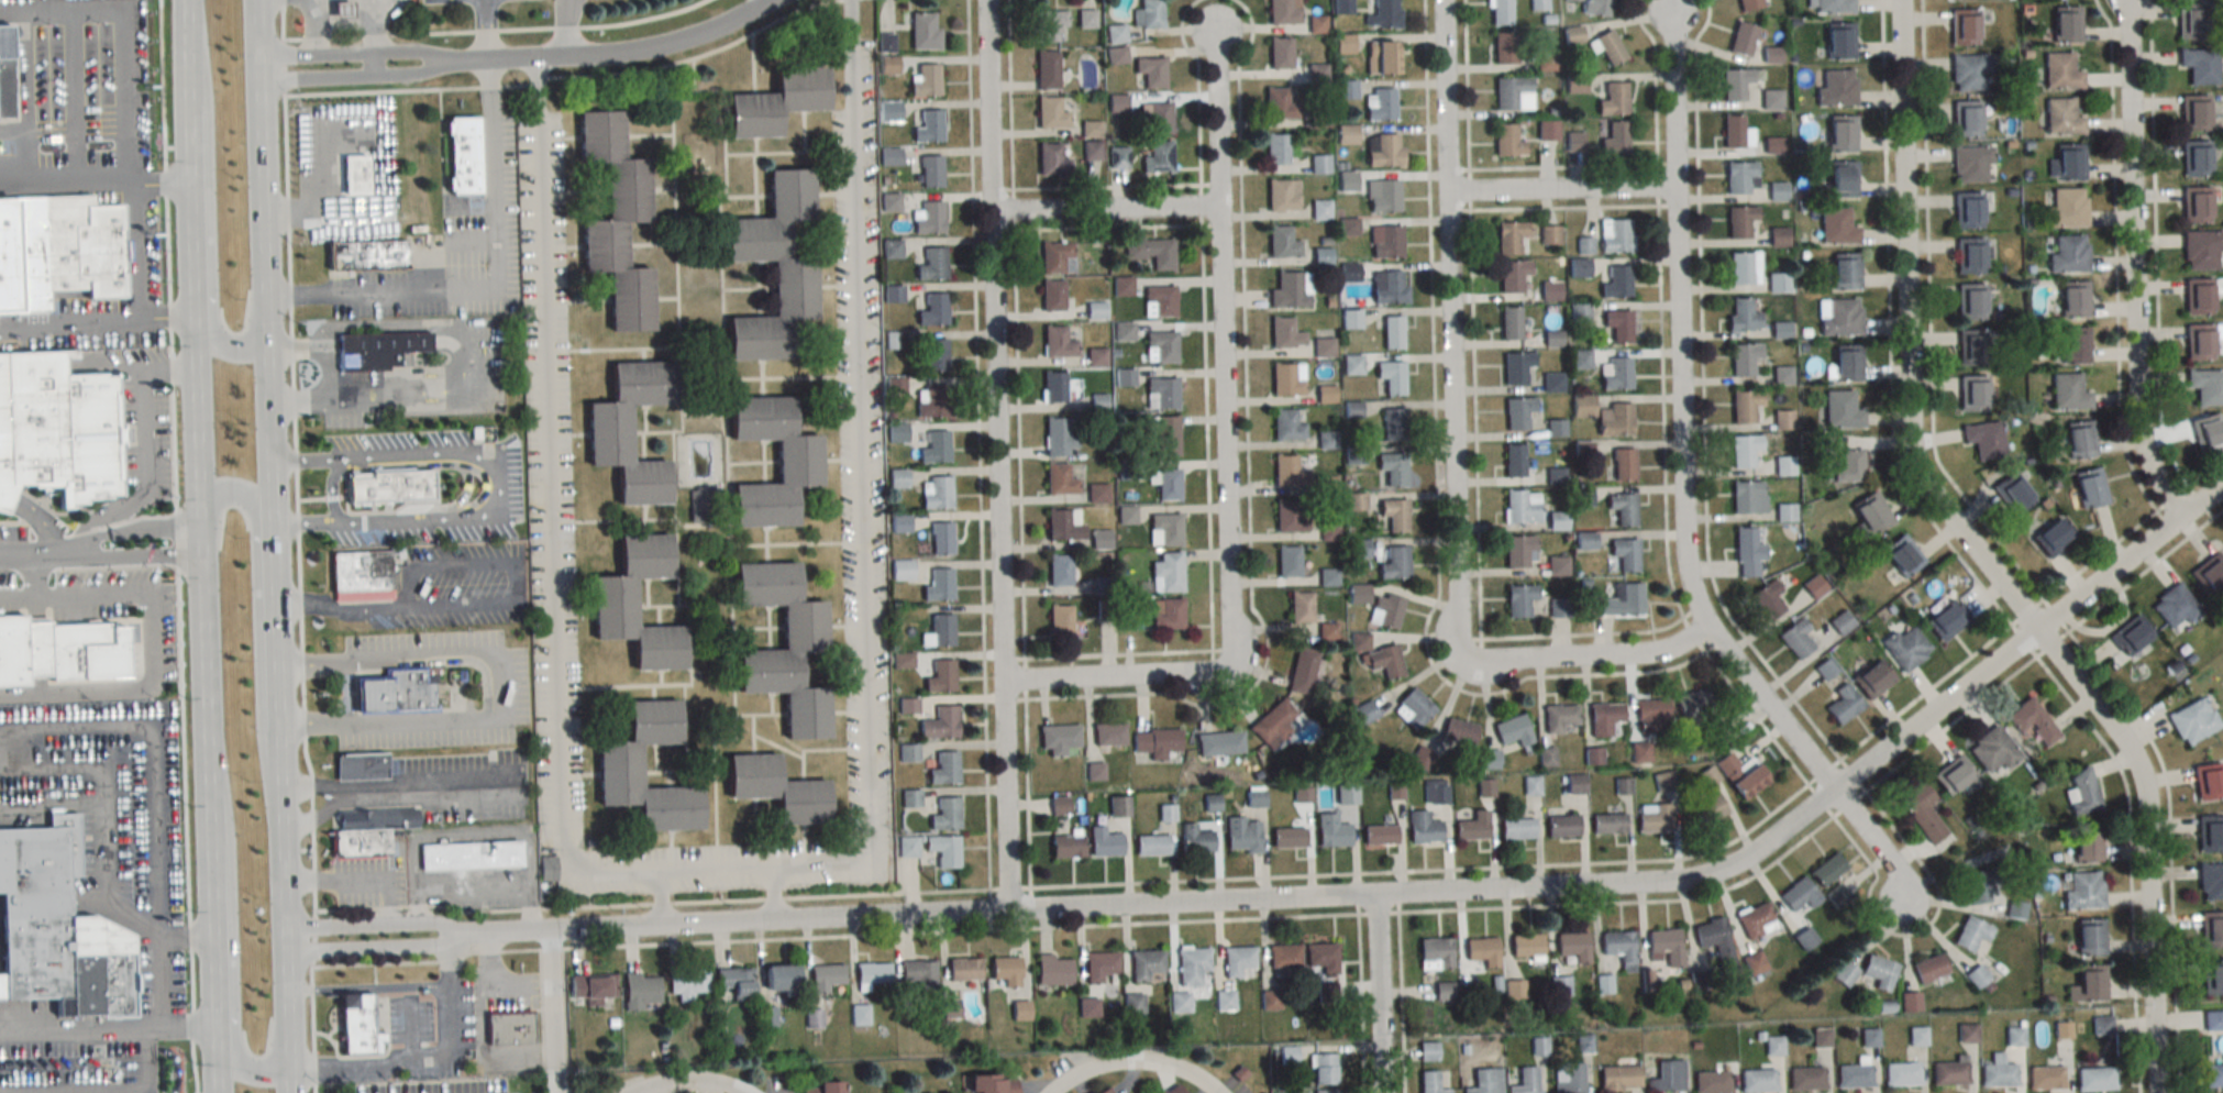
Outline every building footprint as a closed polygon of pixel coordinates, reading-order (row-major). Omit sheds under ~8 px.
[(350,19),(349,0),(327,1),(328,20),(350,19)] [(1133,28),(1161,28),(1161,0),(1139,0),(1139,9),(1133,9),(1133,28)] [(1268,24),(1299,24),(1299,9),(1289,9),(1289,0),(1268,0),(1268,24)] [(1335,12),(1349,13),(1350,0),(1335,0),(1335,12)] [(1398,0),(1374,0),(1374,15),(1364,15),(1364,28),(1398,28),(1398,0)] [(1489,25),(1510,25),(1510,0),(1489,0),(1489,25)] [(1530,9),(1547,9),(1547,0),(1530,0),(1530,9)] [(1582,14),(1610,15),(1610,0),(1582,0),(1582,14)] [(1739,12),(1761,8),(1759,0),(1737,0),(1739,12)] [(1853,0),(1813,0),(1813,14),(1853,13),(1853,0)] [(2178,41),(2205,41),(2205,4),(2178,4),(2178,41)] [(2053,7),(2053,42),(2080,42),(2080,7),(2053,7)] [(1976,9),(1950,9),(1950,47),(1976,47),(1976,9)] [(1078,27),(1095,26),(1094,10),(1077,10),(1078,27)] [(1035,41),(1057,41),(1057,26),(1065,26),(1065,11),(1035,11),(1035,41)] [(910,49),(938,49),(938,28),(933,28),(933,13),(910,13),(910,49)] [(1756,27),(1735,21),(1727,52),(1748,57),(1756,27)] [(13,115),(0,115),(0,22),(11,22),(13,115)] [(1853,22),(1825,22),(1825,58),(1853,58),(1853,22)] [(1126,42),(1124,24),(1106,26),(1108,44),(1126,42)] [(1591,39),(1607,67),(1625,57),(1609,29),(1591,39)] [(1517,63),(1517,33),(1493,33),(1493,63),(1517,63)] [(1269,69),(1291,69),(1291,38),(1269,38),(1269,69)] [(1398,74),(1398,42),(1366,42),(1366,74),(1398,74)] [(1108,65),(1126,64),(1126,47),(1107,48),(1108,65)] [(1780,47),(1763,47),(1763,62),(1780,62),(1780,47)] [(2218,85),(2218,50),(2178,50),(2178,67),(2189,67),(2189,85),(2218,85)] [(1058,90),(1058,51),(1036,51),(1036,90),(1058,90)] [(2044,88),(2082,88),(2082,70),(2072,70),(2072,52),(2044,52),(2044,88)] [(1555,54),(1537,54),(1537,72),(1555,72),(1555,54)] [(1990,72),(1990,55),(1950,55),(1950,90),(1984,90),(1984,72),(1990,72)] [(1165,57),(1135,57),(1135,88),(1165,88),(1165,57)] [(939,64),(916,64),(916,79),(908,79),(908,97),(939,97),(939,64)] [(1328,83),(1327,64),(1309,65),(1309,83),(1328,83)] [(775,137),(775,111),(822,110),(822,67),(771,68),(771,94),(723,94),(724,138),(775,137)] [(1722,100),(1744,100),(1744,83),(1751,83),(1751,69),(1722,69),(1722,100)] [(1816,104),(1854,104),(1854,69),(1822,69),(1822,87),(1816,87),(1816,104)] [(1494,110),(1531,110),(1531,78),(1494,78),(1494,110)] [(1605,100),(1596,100),(1596,114),(1626,114),(1626,82),(1605,82),(1605,100)] [(1296,103),(1286,103),(1286,88),(1265,88),(1265,118),(1296,118),(1296,103)] [(1365,121),(1394,121),(1394,90),(1365,90),(1365,121)] [(1761,90),(1761,108),(1781,108),(1781,90),(1761,90)] [(2181,95),(2181,131),(2207,131),(2207,95),(2181,95)] [(1037,127),(1068,127),(1068,112),(1059,112),(1059,97),(1037,97),(1037,127)] [(2045,135),(2083,135),(2083,116),(2073,116),(2073,99),(2045,99),(2045,135)] [(1978,100),(1952,100),(1952,136),(1978,136),(1978,100)] [(1148,134),(1171,134),(1171,103),(1148,103),(1148,134)] [(911,127),(911,141),(942,141),(942,109),(919,109),(919,127),(911,127)] [(648,332),(648,268),(622,268),(622,223),(645,223),(644,159),(618,159),(618,111),(576,111),(576,163),(602,163),(602,221),(579,221),(579,273),(605,273),(605,332),(648,332)] [(1310,127),(1329,127),(1329,111),(1310,111),(1310,127)] [(1752,127),(1741,127),(1741,114),(1722,114),(1722,147),(1752,147),(1752,127)] [(1855,115),(1827,115),(1827,150),(1855,150),(1855,115)] [(474,193),(474,117),(446,117),(447,193),(474,193)] [(1557,121),(1537,121),(1537,140),(1557,140),(1557,121)] [(1627,154),(1627,121),(1608,121),(1608,137),(1599,137),(1599,154),(1627,154)] [(1082,137),(1100,137),(1100,122),(1082,122),(1082,137)] [(1524,141),(1516,141),(1516,124),(1493,124),(1493,157),(1524,157),(1524,141)] [(1355,143),(1355,125),(1337,125),(1337,143),(1355,143)] [(1566,151),(1583,151),(1583,132),(1566,132),(1566,151)] [(1287,164),(1287,134),(1265,134),(1265,164),(1287,164)] [(1400,134),(1367,134),(1367,166),(1400,166),(1400,134)] [(1782,153),(1782,137),(1763,137),(1763,153),(1782,153)] [(1101,141),(1082,141),(1082,160),(1101,160),(1101,141)] [(1149,142),(1149,157),(1141,157),(1141,172),(1171,172),(1171,141),(1149,142)] [(2208,141),(2183,141),(2183,176),(2208,176),(2208,141)] [(2047,159),(2047,179),(2084,180),(2084,144),(2055,143),(2055,159),(2047,159)] [(1069,158),(1059,158),(1059,144),(1038,144),(1038,175),(1069,175),(1069,158)] [(1989,146),(1952,146),(1953,182),(1990,181),(1989,146)] [(1128,168),(1128,147),(1109,147),(1109,168),(1128,168)] [(365,196),(365,155),(339,155),(340,196),(365,196)] [(920,187),(941,187),(941,155),(920,155),(920,187)] [(1329,155),(1310,155),(1310,173),(1329,173),(1329,155)] [(1856,161),(1828,161),(1828,197),(1856,197),(1856,161)] [(1756,162),(1725,162),(1725,194),(1748,194),(1748,180),(1756,180),(1756,162)] [(724,360),(787,359),(786,320),(812,320),(811,255),(784,256),(783,221),(809,221),(808,170),(765,170),(766,219),(720,220),(721,262),(769,261),(770,317),(723,318),(724,360)] [(1267,211),(1298,211),(1298,180),(1267,180),(1267,211)] [(1367,180),(1367,210),(1399,210),(1399,180),(1367,180)] [(1768,183),(1768,200),(1786,200),(1786,183),(1768,183)] [(2183,223),(2209,223),(2209,187),(2183,187),(2183,223)] [(2086,227),(2086,189),(2050,189),(2050,207),(2045,207),(2045,227),(2086,227)] [(1954,228),(1980,228),(1980,191),(1954,191),(1954,228)] [(46,310),(0,312),(0,198),(3,198),(38,197),(84,195),(84,206),(113,205),(118,295),(79,297),(79,289),(46,289),(46,310)] [(943,233),(943,201),(920,201),(920,210),(912,210),(912,233),(943,233)] [(1312,219),(1329,219),(1329,201),(1312,201),(1312,219)] [(1757,207),(1727,207),(1727,237),(1757,237),(1757,207)] [(1858,226),(1848,226),(1848,207),(1820,207),(1820,244),(1858,244),(1858,226)] [(1357,234),(1357,219),(1341,219),(1341,234),(1357,234)] [(1600,252),(1631,252),(1631,220),(1600,220),(1600,252)] [(1496,254),(1527,254),(1527,223),(1496,223),(1496,254)] [(1370,225),(1370,257),(1401,257),(1401,225),(1370,225)] [(1269,226),(1269,256),(1300,256),(1300,240),(1290,240),(1290,226),(1269,226)] [(1541,244),(1559,244),(1559,227),(1541,227),(1541,244)] [(1788,246),(1788,228),(1770,228),(1770,246),(1788,246)] [(2184,269),(2219,269),(2219,252),(2222,252),(2222,231),(2184,231),(2184,269)] [(2087,271),(2087,236),(2050,236),(2050,271),(2087,271)] [(1577,254),(1593,254),(1593,238),(1577,238),(1577,254)] [(1956,275),(1982,275),(1982,238),(1956,238),(1956,275)] [(1125,239),(1125,257),(1151,257),(1151,271),(1173,271),(1173,239),(1125,239)] [(899,257),(899,241),(883,241),(883,257),(899,257)] [(325,242),(325,275),(403,274),(403,242),(325,242)] [(1041,273),(1071,273),(1071,243),(1041,243),(1041,273)] [(945,247),(923,247),(923,265),(915,265),(916,279),(945,279),(945,247)] [(1313,264),(1331,264),(1331,249),(1313,249),(1313,264)] [(1730,284),(1758,284),(1758,252),(1729,253),(1730,284)] [(1858,253),(1831,253),(1831,289),(1858,289),(1858,253)] [(1500,261),(1500,293),(1528,293),(1528,261),(1500,261)] [(1570,276),(1588,276),(1588,261),(1570,261),(1570,276)] [(1600,284),(1600,297),(1629,297),(1629,266),(1608,266),(1608,284),(1600,284)] [(1372,303),(1407,303),(1407,271),(1371,271),(1372,303)] [(1269,290),(1269,308),(1310,308),(1310,272),(1275,272),(1275,290),(1269,290)] [(1767,293),(1788,293),(1788,273),(1767,273),(1767,293)] [(2211,278),(2185,278),(2185,314),(2211,314),(2211,278)] [(1041,311),(1063,311),(1063,280),(1041,280),(1041,311)] [(2087,317),(2087,282),(2060,282),(2060,317),(2087,317)] [(1983,284),(1957,284),(1957,320),(1983,320),(1983,284)] [(1174,317),(1174,286),(1144,286),(1144,317),(1174,317)] [(945,293),(925,293),(925,311),(916,311),(916,325),(945,325),(945,293)] [(1749,298),(1728,298),(1729,331),(1759,330),(1759,312),(1749,312),(1749,298)] [(1860,300),(1818,300),(1818,335),(1860,335),(1860,300)] [(1086,302),(1086,318),(1104,318),(1104,302),(1086,302)] [(1501,307),(1501,339),(1520,339),(1520,307),(1501,307)] [(1611,344),(1630,344),(1630,311),(1602,311),(1602,328),(1611,328),(1611,344)] [(1383,316),(1383,349),(1402,349),(1402,316),(1383,316)] [(1270,346),(1304,346),(1304,332),(1292,332),(1292,317),(1270,317),(1270,346)] [(1132,324),(1115,324),(1115,340),(1132,340),(1132,324)] [(2187,361),(2213,361),(2213,324),(2187,324),(2187,361)] [(1042,356),(1076,356),(1076,341),(1065,341),(1065,326),(1042,326),(1042,356)] [(2088,327),(2061,327),(2061,362),(2088,362),(2088,327)] [(1958,366),(1983,366),(1983,329),(1958,329),(1958,366)] [(1145,332),(1145,362),(1176,362),(1176,332),(1145,332)] [(385,371),(385,354),(429,352),(428,333),(334,336),(336,372),(385,371)] [(947,370),(947,339),(925,339),(925,370),(947,370)] [(1333,356),(1333,339),(1314,339),(1314,356),(1333,356)] [(1760,344),(1730,344),(1730,375),(1754,375),(1754,365),(1760,365),(1760,344)] [(1861,381),(1861,346),(1833,346),(1833,381),(1861,381)] [(5,511),(0,510),(0,350),(75,347),(75,355),(63,355),(63,371),(103,369),(103,373),(111,373),(111,371),(114,371),(119,493),(108,493),(108,497),(84,497),(84,501),(70,501),(70,506),(62,507),(59,484),(32,485),(33,482),(16,482),(5,511)] [(1590,369),(1590,350),(1571,350),(1571,369),(1590,369)] [(1503,384),(1525,384),(1525,367),(1533,367),(1533,352),(1503,352),(1503,384)] [(1630,389),(1630,358),(1600,359),(1600,389),(1630,389)] [(664,505),(663,461),(627,461),(626,405),(670,404),(669,362),(607,363),(608,403),(583,403),(585,467),(613,466),(614,506),(664,505)] [(1403,394),(1403,362),(1378,362),(1378,394),(1403,394)] [(1271,363),(1271,394),(1302,394),(1302,363),(1271,363)] [(1790,383),(1790,367),(1772,367),(1772,383),(1790,383)] [(2187,388),(2197,388),(2197,406),(2222,406),(2222,371),(2187,371),(2187,388)] [(1043,372),(1043,403),(1081,403),(1081,379),(1064,379),(1064,372),(1043,372)] [(1562,391),(1562,373),(1543,373),(1543,391),(1562,391)] [(2052,373),(2052,408),(2090,408),(2090,391),(2080,391),(2080,373),(2052,373)] [(1959,375),(1959,411),(1985,411),(1985,375),(1959,375)] [(1146,378),(1146,408),(1177,408),(1177,378),(1146,378)] [(916,417),(948,417),(948,386),(916,386),(916,417)] [(1754,424),(1754,406),(1760,406),(1760,391),(1732,391),(1732,424),(1754,424)] [(1863,410),(1853,410),(1853,391),(1824,391),(1824,428),(1863,428),(1863,410)] [(1571,416),(1593,416),(1592,394),(1571,394),(1571,416)] [(728,528),(791,527),(791,487),(817,487),(816,436),(789,437),(788,398),(725,399),(726,442),(773,441),(774,484),(728,485),(728,528)] [(1535,398),(1505,398),(1505,430),(1526,430),(1526,411),(1535,411),(1535,398)] [(1631,435),(1631,403),(1597,403),(1597,435),(1631,435)] [(1304,439),(1304,424),(1295,424),(1295,409),(1273,409),(1273,439),(1304,439)] [(1403,440),(1403,409),(1381,409),(1381,440),(1403,440)] [(1792,411),(1773,411),(1773,429),(1792,429),(1792,411)] [(2215,413),(2190,419),(2198,452),(2222,446),(2215,413)] [(1178,416),(1154,416),(1154,454),(1178,454),(1178,416)] [(1044,456),(1068,456),(1068,449),(1076,449),(1076,418),(1044,418),(1044,456)] [(1546,435),(1564,435),(1564,420),(1546,420),(1546,435)] [(2004,456),(1998,420),(1961,426),(1963,443),(1973,442),(1976,460),(2004,456)] [(2065,421),(2066,457),(2094,456),(2093,420),(2065,421)] [(888,424),(888,442),(905,442),(905,424),(888,424)] [(948,462),(947,431),(926,432),(927,449),(918,449),(918,463),(948,462)] [(1336,432),(1317,432),(1317,449),(1336,449),(1336,432)] [(1730,435),(1730,469),(1752,469),(1752,450),(1760,450),(1760,435),(1730,435)] [(1523,444),(1505,444),(1505,477),(1523,477),(1523,444)] [(1634,448),(1613,448),(1613,481),(1634,481),(1634,448)] [(1833,482),(1862,482),(1862,449),(1841,449),(1841,467),(1833,467),(1833,482)] [(1405,487),(1405,454),(1376,454),(1376,471),(1385,471),(1385,487),(1405,487)] [(1274,487),(1307,487),(1307,470),(1296,470),(1296,456),(1274,456),(1274,487)] [(1774,457),(1774,474),(1793,474),(1793,457),(1774,457)] [(1067,478),(1067,464),(1045,464),(1045,494),(1077,494),(1077,478),(1067,478)] [(330,511),(413,509),(412,465),(329,467),(330,511)] [(2107,502),(2098,466),(2071,473),(2081,509),(2107,502)] [(888,470),(888,488),(906,488),(906,470),(888,470)] [(1155,470),(1155,501),(1179,501),(1179,470),(1155,470)] [(2034,500),(2015,475),(1995,491),(2014,516),(2034,500)] [(950,478),(921,478),(921,509),(950,509),(950,478)] [(1731,482),(1731,513),(1764,513),(1764,482),(1731,482)] [(1108,484),(1088,484),(1088,503),(1108,503),(1108,484)] [(1550,491),(1555,505),(1568,501),(1564,487),(1550,491)] [(1505,522),(1538,522),(1538,491),(1505,491),(1505,522)] [(1868,536),(1892,521),(1874,492),(1850,507),(1868,536)] [(1364,510),(1364,494),(1346,494),(1346,510),(1364,510)] [(1635,526),(1635,494),(1608,494),(1608,526),(1635,526)] [(1275,500),(1275,532),(1303,532),(1303,500),(1275,500)] [(1406,500),(1379,500),(1379,517),(1386,517),(1386,533),(1406,533),(1406,500)] [(1794,521),(1794,505),(1775,505),(1775,521),(1794,521)] [(1135,523),(1135,507),(1118,507),(1118,523),(1135,523)] [(1085,523),(1079,523),(1079,510),(1046,510),(1046,540),(1085,540),(1085,523)] [(1566,512),(1547,512),(1547,530),(1566,530),(1566,512)] [(1149,546),(1180,546),(1180,514),(1149,514),(1149,546)] [(2048,559),(2071,540),(2053,519),(2030,538),(2048,559)] [(951,555),(951,523),(931,523),(931,555),(951,555)] [(1763,561),(1762,544),(1755,544),(1755,528),(1735,528),(1735,577),(1758,577),(1758,561),(1763,561)] [(1576,549),(1594,549),(1594,534),(1576,534),(1576,549)] [(1902,577),(1924,559),(1902,534),(1881,552),(1902,577)] [(680,671),(679,627),(632,628),(631,579),(667,579),(666,535),(615,536),(616,577),(588,577),(590,640),(629,639),(630,672),(680,671)] [(1539,536),(1505,536),(1505,567),(1539,567),(1539,536)] [(1618,557),(1618,571),(1638,571),(1638,539),(1609,539),(1609,557),(1618,557)] [(1368,558),(1368,541),(1350,541),(1350,558),(1368,558)] [(1407,579),(1407,546),(1386,546),(1386,563),(1379,563),(1379,579),(1407,579)] [(1276,547),(1276,578),(1298,578),(1298,547),(1276,547)] [(2205,594),(2221,582),(2222,585),(2222,560),(2216,551),(2188,573),(2205,594)] [(389,601),(389,553),(329,553),(329,601),(389,601)] [(1151,562),(1151,592),(1181,592),(1181,553),(1158,553),(1158,562),(1151,562)] [(1047,555),(1047,586),(1070,586),(1070,555),(1047,555)] [(1568,576),(1568,557),(1547,557),(1547,576),(1568,576)] [(891,562),(891,580),(911,580),(911,562),(891,562)] [(780,693),(781,740),(824,740),(823,688),(797,689),(796,655),(822,654),(822,602),(794,602),(793,564),(730,565),(730,607),(778,607),(779,651),(732,652),(733,694),(780,693)] [(921,601),(951,601),(951,569),(929,569),(929,586),(921,586),(921,601)] [(1319,587),(1337,587),(1337,569),(1319,569),(1319,587)] [(1774,595),(1781,591),(1773,579),(1748,595),(1765,621),(1783,609),(1774,595)] [(2174,632),(2201,611),(2177,581),(2150,603),(2174,632)] [(1598,615),(1642,615),(1642,583),(1612,583),(1612,599),(1598,599),(1598,615)] [(1348,602),(1366,602),(1366,586),(1348,586),(1348,602)] [(1506,618),(1529,618),(1529,601),(1536,601),(1536,586),(1506,586),(1506,618)] [(1395,631),(1403,600),(1376,592),(1368,624),(1395,631)] [(1290,623),(1311,623),(1311,593),(1290,593),(1290,623)] [(1924,623),(1941,642),(1970,617),(1951,597),(1924,623)] [(1181,629),(1181,599),(1151,599),(1151,629),(1181,629)] [(1568,617),(1568,600),(1550,600),(1550,617),(1568,617)] [(1048,605),(1048,639),(1071,639),(1071,605),(1048,605)] [(27,684),(0,685),(0,613),(25,611),(25,616),(48,615),(48,625),(109,621),(109,626),(124,626),(126,676),(51,680),(51,675),(27,676),(27,684)] [(1839,636),(1853,625),(1843,611),(1828,621),(1839,636)] [(952,614),(931,614),(931,634),(920,634),(920,646),(952,646),(952,614)] [(2123,657),(2153,636),(2137,614),(2107,635),(2123,657)] [(1803,633),(1809,629),(1800,617),(1777,635),(1796,659),(1813,646),(1803,633)] [(1336,623),(1318,624),(1319,640),(1337,640),(1336,623)] [(1880,641),(1903,672),(1931,651),(1911,624),(1898,634),(1895,630),(1880,641)] [(1369,670),(1382,667),(1384,680),(1402,676),(1396,644),(1365,650),(1369,670)] [(1287,690),(1309,695),(1319,651),(1296,646),(1287,690)] [(911,668),(911,653),(892,653),(892,668),(911,668)] [(1823,680),(1836,670),(1827,658),(1814,668),(1823,680)] [(1850,677),(1865,700),(1894,680),(1879,658),(1850,677)] [(932,678),(923,678),(923,692),(954,692),(954,660),(932,660),(932,678)] [(359,713),(438,711),(437,673),(358,675),(359,713)] [(1838,698),(1824,707),(1836,724),(1862,707),(1846,682),(1833,691),(1838,698)] [(1413,731),(1434,709),(1412,687),(1391,709),(1413,731)] [(1683,727),(1714,718),(1704,687),(1674,697),(1683,727)] [(2220,728),(2204,696),(2167,715),(2182,746),(2220,728)] [(2045,747),(2060,736),(2029,697),(2005,715),(2019,732),(2028,725),(2045,747)] [(1291,732),(1284,723),(1295,715),(1283,698),(1249,724),(1268,750),(1291,732)] [(899,712),(916,712),(916,699),(899,699),(899,712)] [(1636,735),(1666,735),(1666,700),(1636,700),(1636,735)] [(696,830),(696,787),(645,788),(644,745),(674,745),(674,701),(633,702),(633,741),(602,741),(602,805),(643,805),(643,830),(696,830)] [(1589,704),(1589,737),(1609,737),(1609,722),(1622,722),(1622,704),(1589,704)] [(956,737),(956,705),(935,705),(935,720),(919,720),(919,737),(956,737)] [(1561,734),(1561,726),(1576,726),(1576,706),(1544,706),(1544,734),(1561,734)] [(1518,748),(1532,743),(1520,714),(1492,726),(1500,745),(1514,739),(1518,748)] [(1467,751),(1476,726),(1446,716),(1437,741),(1467,751)] [(1093,724),(1093,749),(1124,749),(1124,724),(1093,724)] [(2020,757),(1996,724),(1966,746),(1990,779),(2020,757)] [(1064,748),(1078,748),(1078,726),(1038,726),(1038,749),(1048,749),(1048,757),(1064,757),(1064,748)] [(1149,761),(1166,761),(1166,752),(1179,752),(1179,730),(1133,731),(1133,752),(1149,752),(1149,761)] [(1196,733),(1197,756),(1242,755),(1242,732),(1196,733)] [(1631,762),(1649,762),(1648,743),(1630,743),(1631,762)] [(899,761),(916,761),(916,745),(899,745),(899,761)] [(1482,751),(1482,769),(1499,769),(1499,751),(1482,751)] [(1714,761),(1740,801),(1767,782),(1751,758),(1740,766),(1730,751),(1714,761)] [(338,752),(338,778),(389,778),(389,752),(338,752)] [(928,770),(928,783),(957,783),(957,752),(935,752),(935,770),(928,770)] [(1931,773),(1946,795),(1974,775),(1959,753),(1931,773)] [(774,782),(774,755),(724,756),(724,800),(773,799),(773,825),(823,824),(823,781),(774,782)] [(2197,802),(2222,799),(2219,763),(2194,765),(2197,802)] [(1698,774),(1708,787),(1718,779),(1709,766),(1698,774)] [(2091,769),(2070,773),(2073,789),(2065,790),(2071,815),(2099,809),(2091,769)] [(1652,775),(1656,793),(1674,789),(1670,771),(1652,775)] [(1566,774),(1566,794),(1584,794),(1584,774),(1566,774)] [(1540,796),(1540,777),(1523,777),(1523,796),(1540,796)] [(1616,795),(1631,793),(1630,778),(1615,779),(1616,795)] [(1493,797),(1493,779),(1476,779),(1476,797),(1493,797)] [(1895,801),(1929,848),(1946,835),(1925,806),(1934,800),(1922,782),(1895,801)] [(1449,783),(1435,783),(1435,785),(1429,785),(1429,804),(1449,804),(1449,783)] [(1726,813),(1718,795),(1683,810),(1691,829),(1726,813)] [(958,830),(958,797),(937,797),(937,816),(928,816),(928,830),(958,830)] [(1068,798),(1051,798),(1051,814),(1068,814),(1068,798)] [(1129,798),(1108,798),(1108,818),(1129,818),(1129,798)] [(1637,832),(1669,832),(1669,805),(1637,805),(1637,832)] [(1172,806),(1159,807),(1160,821),(1174,820),(1172,806)] [(340,810),(341,830),(333,830),(334,858),(391,857),(390,829),(420,828),(419,808),(340,810)] [(57,994),(0,996),(0,971),(4,971),(2,891),(0,891),(0,826),(48,825),(47,810),(78,809),(79,874),(67,874),(68,913),(91,912),(132,932),(134,1014),(101,1015),(101,1013),(58,1014),(57,994)] [(1453,841),(1488,840),(1487,810),(1472,811),(1472,821),(1453,821),(1453,841)] [(1428,811),(1408,811),(1408,843),(1441,843),(1441,821),(1428,821),(1428,811)] [(1318,847),(1349,847),(1349,825),(1336,825),(1336,814),(1318,814),(1318,847)] [(1591,834),(1624,834),(1624,815),(1591,815),(1591,834)] [(2198,816),(2198,853),(2222,853),(2222,816),(2198,816)] [(1546,817),(1546,837),(1578,837),(1578,817),(1546,817)] [(1226,818),(1226,852),(1259,852),(1259,819),(1226,818)] [(1500,820),(1500,839),(1533,839),(1533,820),(1500,820)] [(1212,831),(1194,831),(1194,825),(1181,825),(1181,853),(1212,853),(1212,831)] [(1395,826),(1363,826),(1363,846),(1395,846),(1395,826)] [(1103,835),(1103,827),(1089,827),(1090,857),(1122,856),(1121,835),(1103,835)] [(2100,862),(2100,827),(2073,827),(2073,862),(2100,862)] [(1304,848),(1304,829),(1271,829),(1271,848),(1304,848)] [(936,851),(936,868),(958,868),(958,836),(923,836),(923,851),(936,851)] [(1082,858),(1082,836),(1051,836),(1051,858),(1082,858)] [(1135,856),(1168,856),(1168,836),(1135,836),(1135,856)] [(524,841),(422,844),(422,872),(525,869),(524,841)] [(1821,888),(1847,867),(1834,851),(1808,872),(1821,888)] [(543,879),(557,879),(557,858),(543,858),(543,879)] [(2199,864),(2200,900),(2222,899),(2222,864),(2199,864)] [(1964,873),(1967,905),(1990,903),(1988,884),(1994,883),(1992,870),(1964,873)] [(2063,908),(2102,908),(2102,873),(2069,873),(2069,891),(2063,891),(2063,908)] [(1803,902),(1809,909),(1821,899),(1802,876),(1777,896),(1791,912),(1803,902)] [(1834,907),(1848,897),(1838,884),(1824,894),(1834,907)] [(2024,920),(2026,903),(2008,901),(2006,918),(2024,920)] [(1737,912),(1745,940),(1775,930),(1767,903),(1737,912)] [(2222,949),(2222,913),(2201,913),(2201,949),(2222,949)] [(1952,945),(1972,954),(1978,939),(1986,942),(1992,928),(1964,916),(1952,945)] [(1698,949),(1713,946),(1719,972),(1734,969),(1723,918),(1693,924),(1698,949)] [(2075,955),(2103,955),(2103,919),(2075,919),(2075,955)] [(1817,942),(1808,927),(1793,936),(1803,951),(1817,942)] [(1621,953),(1621,972),(1634,972),(1633,932),(1601,933),(1601,954),(1621,953)] [(1575,962),(1588,962),(1588,933),(1556,933),(1556,957),(1575,957),(1575,962)] [(1542,956),(1542,935),(1511,935),(1511,956),(1542,956)] [(1451,939),(1418,939),(1418,969),(1451,969),(1451,939)] [(1465,939),(1465,960),(1483,960),(1483,967),(1497,967),(1497,939),(1465,939)] [(1336,944),(1306,944),(1306,975),(1336,975),(1336,944)] [(1300,968),(1300,945),(1269,945),(1269,968),(1300,968)] [(1208,947),(1177,947),(1177,985),(1200,985),(1200,971),(1208,971),(1208,947)] [(1223,947),(1223,977),(1239,977),(1239,968),(1254,968),(1254,947),(1223,947)] [(1147,981),(1147,972),(1163,972),(1163,950),(1130,950),(1130,981),(1147,981)] [(1741,957),(1749,976),(1767,969),(1758,950),(1741,957)] [(1083,953),(1083,984),(1101,984),(1101,974),(1117,974),(1117,953),(1083,953)] [(1919,984),(1948,973),(1940,953),(1911,964),(1919,984)] [(1052,958),(1052,954),(1036,954),(1036,985),(1070,985),(1070,958),(1052,958)] [(1897,965),(1867,955),(1860,975),(1876,981),(1873,989),(1886,994),(1897,965)] [(1001,987),(1019,987),(1019,958),(990,958),(990,981),(1001,981),(1001,987)] [(947,959),(947,981),(980,981),(980,959),(947,959)] [(2202,959),(2202,994),(2222,994),(2222,959),(2202,959)] [(1832,978),(1845,988),(1858,971),(1845,961),(1832,978)] [(935,993),(935,962),(900,962),(900,993),(935,993)] [(855,963),(855,982),(888,982),(888,963),(855,963)] [(786,996),(802,996),(802,964),(768,964),(768,989),(786,989),(786,996)] [(843,964),(813,964),(813,993),(832,993),(832,985),(843,985),(843,964)] [(1964,976),(1977,989),(1990,977),(1977,964),(1964,976)] [(2104,1000),(2104,964),(2075,964),(2075,985),(2066,985),(2066,1000),(2104,1000)] [(720,988),(735,988),(735,1001),(756,1000),(755,968),(720,969),(720,988)] [(710,992),(710,970),(671,970),(671,993),(679,993),(679,1002),(696,1002),(696,992),(710,992)] [(661,1006),(661,974),(627,974),(627,1007),(661,1006)] [(1596,975),(1596,993),(1611,993),(1611,975),(1596,975)] [(589,997),(589,1004),(604,1004),(604,997),(614,997),(614,976),(572,976),(572,997),(589,997)] [(1550,995),(1569,995),(1569,977),(1550,977),(1550,995)] [(1335,1001),(1335,984),(1318,984),(1318,1001),(1335,1001)] [(1216,1009),(1234,1009),(1234,991),(1216,991),(1216,1009)] [(1278,1009),(1278,991),(1260,991),(1261,1009),(1278,1009)] [(375,993),(344,993),(345,1055),(384,1055),(384,1033),(375,1033),(375,993)] [(1124,1013),(1142,1013),(1142,993),(1124,993),(1124,1013)] [(1170,1011),(1188,1011),(1188,993),(1170,993),(1170,1011)] [(1919,1011),(1919,993),(1901,993),(1901,1011),(1919,1011)] [(1097,999),(1078,999),(1078,1016),(1097,1016),(1097,999)] [(867,1006),(851,1006),(851,1025),(867,1025),(867,1006)] [(776,1008),(761,1008),(761,1025),(776,1025),(776,1008)] [(488,1013),(488,1045),(535,1045),(535,1013),(488,1013)] [(2093,1033),(2109,1033),(2109,1017),(2093,1017),(2093,1033)] [(1909,1035),(1921,1035),(1921,1043),(1924,1043),(1925,1029),(1909,1028),(1909,1035)] [(2023,1028),(2006,1028),(2006,1046),(2023,1046),(2023,1028)] [(1862,1046),(1878,1046),(1878,1029),(1862,1029),(1862,1046)] [(1418,1060),(1437,1060),(1437,1042),(1418,1042),(1418,1060)] [(1981,1064),(1981,1086),(2016,1086),(2016,1063),(2003,1063),(2003,1052),(1992,1052),(1992,1064),(1981,1064)] [(1334,1084),(1334,1053),(1310,1053),(1310,1084),(1334,1084)] [(1683,1090),(1683,1059),(1657,1059),(1657,1078),(1649,1078),(1649,1090),(1683,1090)] [(1564,1080),(1554,1080),(1554,1092),(1584,1092),(1584,1062),(1564,1062),(1564,1080)] [(1967,1085),(1967,1062),(1932,1062),(1932,1085),(1967,1085)] [(1919,1085),(1919,1063),(1884,1063),(1884,1085),(1919,1085)] [(1837,1064),(1837,1087),(1870,1087),(1870,1064),(1837,1064)] [(2204,1064),(2204,1087),(2222,1087),(2222,1064),(2204,1064)] [(1599,1090),(1638,1090),(1638,1065),(1599,1065),(1599,1090)] [(1507,1085),(1507,1092),(1537,1092),(1537,1066),(1518,1066),(1518,1085),(1507,1085)] [(2028,1066),(2028,1089),(2063,1089),(2063,1066),(2028,1066)] [(1823,1089),(1823,1067),(1789,1068),(1789,1090),(1823,1089)] [(2112,1089),(2112,1067),(2076,1068),(2077,1090),(2112,1089)] [(1501,1068),(1474,1068),(1474,1087),(1463,1087),(1463,1092),(1501,1092),(1501,1068)] [(1740,1069),(1740,1092),(1775,1092),(1775,1069),(1740,1069)] [(1419,1092),(1450,1092),(1450,1088),(1437,1089),(1437,1071),(1419,1071),(1419,1092)] [(1694,1071),(1694,1092),(1728,1092),(1728,1071),(1694,1071)] [(969,1092),(1015,1092),(1015,1075),(969,1076),(969,1092)] [(800,1092),(839,1092),(839,1082),(799,1084),(800,1092)] [(1178,1084),(1163,1092),(1183,1092),(1178,1084)]
